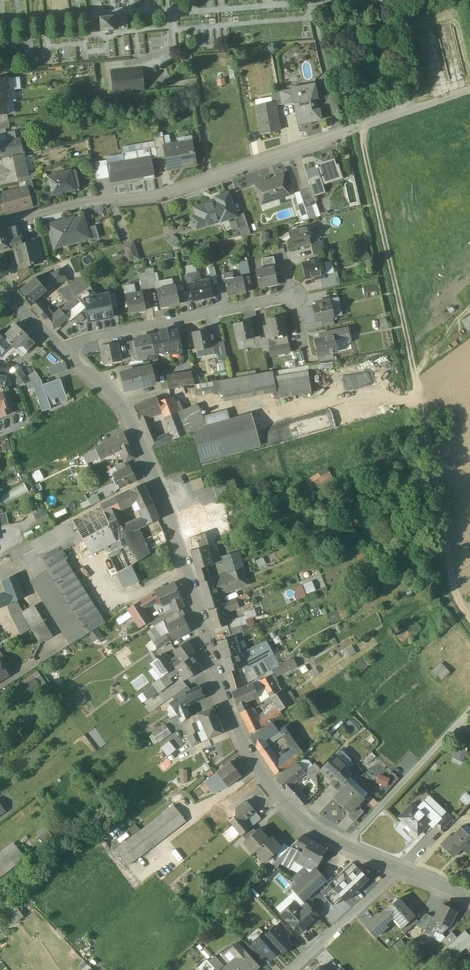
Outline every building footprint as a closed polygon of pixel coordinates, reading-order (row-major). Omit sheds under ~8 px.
[(113,16),(100,17),(101,30),(114,29),(113,16)] [(118,16),(118,29),(127,29),(127,16),(118,16)] [(142,68),(111,71),(113,94),(144,91),(142,68)] [(7,90),(9,90),(8,79),(6,79),(0,79),(0,91),(7,90)] [(314,84),(291,88),(291,89),(293,102),(294,103),(297,123),(319,119),(320,118),(319,109),(311,110),(311,108),(312,107),(313,106),(313,105),(313,104),(313,103),(312,103),(311,103),(310,103),(310,100),(317,99),(314,84)] [(291,89),(279,91),(281,104),(293,102),(291,89)] [(6,103),(8,102),(7,90),(0,91),(0,103),(6,103)] [(279,91),(272,92),(274,102),(275,102),(276,105),(281,104),(279,91)] [(274,102),(256,105),(261,133),(280,130),(276,105),(275,102),(274,102)] [(0,121),(0,129),(9,128),(8,120),(0,121)] [(163,136),(154,139),(155,147),(157,158),(158,159),(166,157),(164,147),(165,147),(163,136)] [(0,144),(0,153),(2,153),(3,158),(22,154),(19,139),(8,142),(0,144)] [(165,147),(164,147),(166,157),(168,170),(179,168),(178,166),(195,163),(196,165),(193,150),(191,151),(189,145),(181,147),(180,143),(165,147)] [(155,147),(149,148),(151,159),(157,158),(155,147)] [(141,181),(155,178),(151,159),(149,148),(106,156),(107,160),(110,177),(111,183),(141,178),(141,181)] [(2,159),(4,166),(0,167),(0,180),(16,177),(24,175),(26,174),(22,154),(3,158),(2,159)] [(317,166),(304,170),(310,187),(314,197),(325,193),(322,185),(343,178),(338,164),(336,165),(334,158),(316,164),(317,166)] [(96,179),(110,177),(107,160),(94,163),(96,179)] [(71,171),(48,177),(52,195),(76,189),(71,171)] [(26,174),(24,175),(16,177),(17,183),(24,181),(31,180),(30,174),(26,174)] [(283,175),(255,185),(262,204),(290,195),(283,175)] [(31,180),(24,181),(26,187),(27,187),(29,197),(35,195),(31,180)] [(26,187),(1,194),(6,213),(32,206),(29,197),(27,187),(26,187)] [(310,187),(299,191),(300,192),(305,207),(316,204),(314,197),(310,187)] [(300,192),(294,194),(301,213),(301,215),(307,213),(305,207),(300,192)] [(229,194),(216,198),(217,201),(195,208),(198,216),(193,218),(192,222),(193,226),(197,229),(205,226),(204,224),(209,223),(210,224),(212,224),(211,222),(220,219),(221,221),(236,216),(229,194)] [(316,204),(305,207),(307,213),(309,219),(319,215),(316,204)] [(244,213),(236,216),(240,229),(243,235),(250,234),(244,213)] [(307,213),(301,215),(301,213),(298,214),(300,221),(309,219),(307,213)] [(83,217),(62,223),(62,221),(48,225),(51,235),(57,234),(59,243),(79,237),(80,241),(89,238),(87,228),(83,217)] [(18,226),(6,229),(9,238),(7,238),(8,241),(21,237),(18,226)] [(95,226),(87,228),(89,238),(89,240),(98,238),(95,226)] [(307,228),(289,231),(293,247),(310,243),(309,237),(307,228)] [(0,230),(0,251),(9,248),(8,241),(7,238),(9,238),(6,229),(0,230)] [(240,229),(232,234),(233,238),(243,235),(240,229)] [(167,240),(174,247),(179,241),(172,235),(167,240)] [(21,237),(8,241),(9,248),(14,247),(22,245),(22,244),(21,237)] [(322,240),(310,243),(313,254),(325,252),(322,240)] [(36,241),(22,244),(22,245),(14,247),(19,268),(27,266),(41,262),(36,241)] [(133,241),(122,245),(128,262),(140,260),(133,241)] [(273,257),(261,259),(263,268),(273,267),(275,266),(273,257)] [(322,259),(303,263),(306,278),(313,276),(314,279),(319,278),(324,277),(323,277),(322,272),(325,271),(322,259)] [(248,261),(239,263),(242,275),(250,274),(248,261)] [(27,266),(19,268),(17,268),(20,282),(30,274),(27,266)] [(263,268),(256,270),(259,288),(268,286),(268,285),(276,283),(273,267),(263,268)] [(55,272),(40,282),(46,291),(60,280),(58,277),(55,272)] [(146,273),(138,274),(141,290),(149,288),(147,276),(146,273)] [(198,273),(188,275),(189,284),(200,282),(198,273)] [(230,273),(222,275),(223,282),(225,282),(225,281),(232,280),(230,273)] [(337,273),(323,277),(324,277),(319,278),(322,288),(339,284),(337,273)] [(83,275),(59,291),(69,303),(72,300),(76,297),(91,287),(83,275)] [(155,275),(147,276),(149,288),(157,287),(155,275)] [(35,277),(18,291),(30,305),(30,304),(37,299),(46,291),(40,282),(35,277)] [(232,280),(225,281),(225,282),(228,296),(245,292),(243,278),(234,280),(234,279),(232,280)] [(172,279),(159,281),(160,289),(174,286),(172,279)] [(200,282),(189,284),(191,293),(192,292),(194,300),(213,297),(211,286),(212,286),(211,280),(200,282)] [(160,289),(157,290),(160,308),(179,304),(177,292),(184,290),(183,284),(175,285),(175,286),(174,286),(160,289)] [(135,285),(124,287),(126,295),(136,293),(135,285)] [(91,287),(76,297),(80,302),(85,307),(83,299),(97,296),(91,287)] [(184,290),(177,292),(179,304),(187,302),(184,290)] [(136,293),(126,295),(129,313),(139,311),(139,312),(146,310),(142,292),(136,293)] [(115,293),(109,294),(112,308),(118,307),(115,293)] [(97,296),(83,299),(85,307),(87,322),(113,317),(112,308),(109,294),(97,296)] [(76,297),(72,300),(77,305),(80,302),(76,297)] [(337,297),(330,299),(334,317),(341,315),(337,297)] [(37,299),(30,304),(46,321),(54,315),(49,310),(48,311),(37,299)] [(330,299),(318,301),(318,304),(312,306),(315,321),(320,320),(332,317),(334,317),(330,299)] [(69,303),(60,310),(64,315),(77,305),(72,300),(69,303)] [(77,305),(64,315),(67,318),(66,318),(69,321),(85,307),(80,302),(77,305)] [(54,315),(46,321),(53,329),(66,318),(67,318),(64,315),(60,310),(54,315)] [(468,330),(469,329),(469,314),(462,320),(468,330)] [(283,316),(266,320),(268,328),(265,328),(266,338),(271,337),(287,334),(283,316)] [(332,317),(320,320),(322,327),(334,324),(332,317)] [(251,321),(234,324),(239,348),(245,347),(243,340),(254,337),(255,337),(251,321)] [(15,324),(2,337),(10,344),(16,349),(16,348),(20,343),(21,344),(28,336),(15,324)] [(347,328),(332,331),(334,340),(349,337),(347,328)] [(207,329),(193,332),(196,350),(202,349),(203,352),(206,351),(205,348),(210,347),(211,347),(210,344),(207,329)] [(151,336),(154,353),(170,350),(171,354),(182,352),(177,331),(167,333),(166,330),(160,331),(161,334),(151,336)] [(332,331),(321,333),(322,338),(314,339),(317,356),(329,354),(337,352),(334,340),(332,331)] [(287,334),(271,337),(272,339),(276,339),(277,346),(289,344),(287,334)] [(0,335),(0,355),(10,344),(2,337),(0,335)] [(35,343),(28,336),(21,344),(27,350),(35,343)] [(151,336),(135,339),(138,356),(154,353),(151,336)] [(255,337),(254,337),(255,345),(256,347),(262,346),(260,336),(255,337)] [(254,337),(243,340),(245,347),(255,345),(254,337)] [(271,337),(266,338),(268,348),(277,346),(276,339),(272,339),(271,337)] [(218,342),(210,344),(211,347),(210,347),(212,355),(220,353),(218,342)] [(118,343),(101,346),(104,364),(121,361),(120,357),(118,344),(118,343)] [(125,343),(118,344),(120,357),(128,355),(125,343)] [(277,346),(268,348),(270,356),(290,352),(289,344),(277,346)] [(329,354),(317,356),(319,363),(330,360),(329,354)] [(66,361),(49,367),(52,375),(68,368),(66,361)] [(0,363),(0,371),(8,373),(10,365),(0,363)] [(145,367),(121,373),(125,390),(149,385),(145,368),(145,367)] [(151,367),(145,368),(149,385),(151,384),(151,382),(153,381),(154,380),(151,367)] [(19,369),(13,374),(20,384),(26,379),(19,369)] [(31,381),(39,376),(36,369),(27,374),(31,381)] [(307,371),(273,377),(276,391),(277,397),(310,391),(307,371)] [(267,372),(250,375),(253,395),(276,391),(273,377),(268,378),(267,372)] [(193,374),(167,379),(169,389),(195,385),(193,374)] [(237,377),(220,380),(223,391),(224,400),(253,395),(250,375),(249,375),(237,377)] [(40,379),(26,384),(28,390),(33,388),(42,385),(40,379)] [(42,385),(33,388),(41,412),(51,408),(50,405),(67,400),(59,379),(42,385)] [(220,380),(195,385),(197,395),(223,391),(220,380)] [(0,394),(0,412),(6,428),(15,424),(9,407),(8,407),(3,393),(0,394)] [(156,397),(134,406),(139,421),(140,420),(149,417),(162,413),(162,412),(158,401),(156,397)] [(170,397),(158,401),(162,412),(162,413),(163,417),(177,412),(178,411),(174,400),(170,397)] [(197,405),(178,412),(178,411),(177,412),(185,434),(191,431),(193,431),(197,430),(207,426),(200,407),(197,405)] [(177,412),(163,417),(169,432),(172,439),(185,434),(177,412)] [(251,414),(207,426),(193,431),(202,461),(259,445),(251,414)] [(150,421),(142,424),(146,435),(154,431),(150,421)] [(154,431),(146,435),(149,441),(157,438),(154,431)] [(157,438),(149,441),(152,448),(172,440),(172,439),(169,432),(157,438)] [(123,433),(101,442),(102,445),(107,455),(121,449),(129,445),(128,444),(129,444),(128,441),(127,441),(123,433)] [(102,445),(95,449),(99,458),(107,455),(102,445)] [(129,445),(121,449),(124,456),(132,453),(129,445)] [(95,449),(82,455),(86,463),(99,458),(95,449)] [(126,461),(115,467),(118,472),(129,466),(126,461)] [(118,472),(113,474),(119,487),(136,480),(129,466),(118,472)] [(327,469),(318,474),(319,476),(307,482),(311,488),(316,485),(331,476),(327,469)] [(193,489),(205,486),(202,476),(190,480),(193,489)] [(331,476),(316,485),(318,489),(333,480),(331,476)] [(232,479),(217,484),(222,500),(224,500),(238,495),(232,479)] [(143,484),(115,498),(121,509),(133,503),(136,510),(139,508),(143,518),(125,526),(128,532),(129,532),(134,530),(138,528),(159,519),(157,516),(153,505),(153,504),(150,498),(144,487),(143,484)] [(217,484),(208,487),(210,494),(200,497),(203,506),(213,503),(222,500),(217,484)] [(208,487),(193,492),(195,499),(200,497),(210,494),(208,487)] [(98,495),(81,501),(83,507),(101,500),(98,495)] [(121,509),(115,498),(112,499),(117,511),(121,509)] [(112,499),(100,505),(109,523),(119,518),(119,519),(121,518),(117,511),(112,499)] [(222,500),(213,503),(215,510),(225,507),(222,500)] [(213,503),(204,506),(209,520),(209,521),(218,518),(215,510),(213,503)] [(109,523),(100,505),(72,520),(83,540),(89,551),(91,555),(104,548),(105,550),(109,548),(108,546),(116,541),(115,538),(109,523)] [(203,506),(189,511),(191,516),(198,514),(201,522),(209,520),(204,506),(203,506)] [(225,507),(215,510),(218,518),(219,521),(220,521),(226,518),(225,515),(227,515),(225,507)] [(189,511),(179,514),(187,539),(197,535),(193,525),(201,522),(198,514),(191,516),(189,511)] [(359,512),(351,516),(354,520),(353,520),(356,526),(364,522),(359,512)] [(296,516),(285,521),(288,528),(299,523),(296,516)] [(351,516),(348,517),(353,528),(356,526),(353,520),(354,520),(351,516)] [(119,518),(109,523),(115,538),(128,532),(125,526),(123,527),(119,519),(119,518)] [(201,522),(193,525),(197,535),(204,533),(207,532),(204,525),(215,521),(218,520),(218,521),(219,521),(218,518),(209,521),(209,520),(201,522)] [(226,518),(220,521),(222,527),(224,527),(226,527),(229,526),(226,518)] [(72,520),(31,542),(47,569),(48,570),(65,559),(65,560),(68,558),(63,550),(75,544),(83,540),(72,520)] [(215,521),(204,525),(207,532),(218,528),(215,521)] [(207,532),(204,533),(205,537),(225,531),(224,527),(222,527),(218,528),(207,532)] [(138,528),(134,530),(135,531),(130,534),(129,532),(128,532),(115,538),(116,541),(121,552),(128,567),(131,565),(150,553),(149,550),(144,540),(138,528)] [(163,530),(144,540),(149,550),(166,541),(163,530)] [(197,535),(187,539),(190,549),(207,544),(205,537),(204,533),(197,535)] [(83,540),(75,544),(81,555),(89,551),(83,540)] [(47,569),(31,542),(9,553),(13,561),(26,554),(38,575),(47,569)] [(216,543),(206,546),(210,560),(217,558),(220,557),(216,543)] [(206,546),(191,551),(196,569),(206,566),(212,564),(210,560),(206,546)] [(121,552),(110,557),(117,574),(128,567),(121,552)] [(237,552),(222,557),(228,573),(242,568),(237,552)] [(117,574),(110,557),(106,559),(105,562),(112,577),(117,574)] [(65,559),(48,570),(69,604),(79,619),(96,608),(65,560),(65,559)] [(128,567),(117,574),(124,588),(138,582),(131,565),(128,567)] [(206,566),(196,569),(198,575),(208,572),(206,566)] [(317,566),(295,574),(299,582),(320,574),(317,566)] [(228,573),(212,579),(217,595),(247,584),(242,568),(228,573)] [(38,575),(30,580),(52,615),(69,604),(48,570),(47,569),(38,575)] [(208,572),(198,575),(200,583),(210,579),(208,572)] [(2,581),(7,593),(0,596),(0,607),(6,604),(18,600),(25,597),(15,574),(2,581)] [(210,579),(200,583),(205,599),(217,595),(212,579),(210,579)] [(295,586),(299,597),(316,591),(312,580),(295,586)] [(174,583),(156,591),(159,599),(161,602),(162,605),(169,602),(180,597),(174,583)] [(156,591),(151,594),(155,602),(159,599),(156,591)] [(151,594),(139,602),(143,609),(155,602),(151,594)] [(249,594),(221,604),(222,606),(224,611),(240,605),(240,604),(251,600),(249,594)] [(217,595),(205,599),(208,608),(220,604),(217,595)] [(180,597),(169,602),(172,608),(182,603),(180,597)] [(6,604),(12,619),(21,634),(32,628),(41,643),(53,635),(44,621),(35,607),(23,613),(18,600),(6,604)] [(139,602),(127,609),(139,628),(150,620),(143,609),(139,602)] [(182,603),(172,608),(174,614),(182,608),(184,607),(182,603)] [(69,604),(52,615),(70,644),(88,633),(79,619),(69,604)] [(344,605),(326,614),(330,623),(348,615),(344,605)] [(222,606),(208,610),(214,629),(227,625),(224,611),(222,606)] [(96,608),(79,619),(88,633),(105,622),(96,608)] [(172,608),(151,622),(154,627),(155,626),(172,615),(174,614),(172,608)] [(174,614),(172,615),(175,621),(182,617),(186,616),(182,608),(174,614)] [(172,615),(155,626),(162,637),(166,635),(169,639),(170,640),(173,639),(166,626),(175,621),(172,615)] [(175,621),(166,626),(173,639),(189,630),(182,617),(175,621)] [(241,625),(228,629),(229,635),(234,634),(235,637),(236,637),(244,635),(241,625)] [(162,637),(155,626),(154,627),(150,630),(157,641),(158,640),(162,637)] [(404,627),(393,636),(398,643),(410,635),(404,627)] [(354,628),(344,633),(347,637),(356,632),(354,628)] [(102,637),(97,630),(90,635),(94,641),(102,637)] [(157,641),(150,630),(147,632),(154,643),(157,641)] [(162,637),(158,640),(162,645),(169,639),(166,635),(162,637)] [(226,639),(218,642),(222,658),(238,654),(240,652),(236,637),(235,637),(226,639)] [(187,641),(174,650),(180,658),(182,662),(193,654),(195,652),(187,641)] [(240,652),(238,654),(241,666),(246,665),(247,667),(250,666),(257,677),(268,671),(260,655),(269,650),(264,641),(240,652)] [(130,665),(121,652),(117,655),(126,668),(130,665)] [(164,653),(150,663),(157,672),(161,677),(165,674),(175,667),(173,664),(172,664),(164,653)] [(182,662),(176,667),(179,671),(185,680),(201,668),(197,663),(198,662),(193,654),(182,662)] [(238,654),(222,658),(226,672),(242,667),(241,666),(238,654)] [(180,658),(177,660),(177,661),(173,664),(175,667),(176,667),(182,662),(180,658)] [(292,658),(286,661),(289,669),(295,666),(292,658)] [(367,667),(361,660),(351,669),(357,676),(367,667)] [(286,661),(272,669),(275,677),(289,669),(286,661)] [(441,663),(430,672),(436,678),(437,676),(446,668),(441,663)] [(246,665),(241,666),(242,667),(226,672),(229,681),(239,676),(243,685),(257,678),(257,677),(250,666),(247,667),(246,665)] [(175,667),(165,674),(169,679),(179,671),(176,667),(175,667)] [(446,668),(437,676),(441,681),(450,673),(446,668)] [(157,672),(150,677),(154,682),(161,677),(157,672)] [(154,682),(153,683),(159,692),(172,683),(169,679),(165,674),(161,677),(154,682)] [(268,675),(260,680),(265,687),(270,696),(278,692),(274,685),(278,682),(274,676),(270,678),(268,675)] [(239,676),(229,681),(232,691),(243,685),(239,676)] [(39,687),(33,679),(23,685),(29,694),(39,687)] [(260,680),(252,683),(255,691),(265,687),(260,680)] [(252,683),(232,692),(237,705),(246,701),(257,696),(255,691),(252,683)] [(175,701),(171,704),(178,713),(179,715),(188,711),(186,706),(204,698),(199,686),(192,690),(190,690),(175,701)] [(187,686),(172,696),(175,701),(190,690),(187,686)] [(265,687),(255,691),(257,696),(260,702),(263,701),(270,696),(265,687)] [(278,692),(270,696),(277,707),(279,711),(289,704),(280,690),(278,692)] [(246,701),(237,705),(240,712),(249,709),(246,701)] [(212,707),(198,713),(203,726),(218,720),(212,707)] [(277,707),(265,716),(269,722),(281,714),(279,711),(277,707)] [(257,721),(251,708),(249,709),(240,712),(250,733),(269,722),(265,716),(257,721)] [(198,713),(190,717),(188,711),(179,715),(181,721),(182,721),(188,735),(188,734),(189,735),(196,732),(204,728),(203,726),(198,713)] [(218,720),(203,726),(204,728),(209,739),(223,732),(218,720)] [(272,722),(250,737),(259,750),(266,745),(262,741),(266,738),(277,730),(272,722)] [(289,723),(279,730),(283,734),(292,749),(292,748),(296,753),(305,746),(289,723)] [(166,725),(152,734),(158,742),(171,733),(166,725)] [(204,728),(196,732),(201,742),(209,739),(204,728)] [(277,730),(266,738),(269,743),(283,734),(279,730),(277,730)] [(196,732),(189,735),(191,740),(192,744),(195,744),(201,742),(196,732)] [(169,741),(161,748),(168,756),(176,749),(169,741)] [(266,745),(259,750),(263,757),(271,751),(267,745),(266,745)] [(458,747),(453,759),(462,763),(467,751),(458,747)] [(292,749),(278,761),(283,769),(298,756),(296,753),(292,748),(292,749)] [(271,751),(263,757),(275,775),(283,769),(278,761),(271,751)] [(338,751),(322,769),(333,780),(344,769),(351,762),(350,759),(342,751),(338,751)] [(230,762),(216,772),(217,773),(213,775),(223,788),(227,786),(241,776),(230,762)] [(296,762),(276,780),(284,789),(291,784),(305,772),(296,762)] [(314,763),(305,771),(315,783),(324,776),(314,763)] [(333,780),(330,782),(336,788),(344,780),(350,774),(344,769),(333,780)] [(390,777),(379,773),(376,781),(387,785),(390,777)] [(213,775),(205,781),(215,794),(223,788),(213,775)] [(344,780),(336,788),(339,791),(333,797),(349,813),(356,806),(363,799),(344,780)] [(291,784),(284,789),(290,795),(296,789),(291,784)] [(296,789),(290,795),(301,807),(307,801),(296,789)] [(422,800),(428,796),(423,789),(417,793),(422,800)] [(460,798),(467,805),(469,801),(469,795),(467,792),(460,798)] [(235,810),(226,799),(217,806),(229,820),(238,814),(235,810)] [(246,801),(235,810),(238,814),(243,820),(254,811),(246,801)] [(441,818),(423,802),(417,808),(431,821),(434,825),(441,818)] [(417,808),(412,803),(398,817),(417,835),(431,821),(417,808)] [(173,805),(123,844),(136,860),(186,821),(173,805)] [(349,813),(346,816),(353,822),(363,812),(356,806),(349,813)] [(256,813),(249,819),(251,821),(254,824),(261,818),(256,813)] [(441,818),(434,825),(440,830),(451,819),(445,813),(441,818)] [(243,820),(238,814),(229,820),(234,826),(239,833),(241,836),(242,835),(250,828),(247,825),(243,820)] [(135,823),(129,828),(134,834),(140,829),(135,823)] [(234,826),(228,830),(228,833),(232,837),(234,837),(239,833),(234,826)] [(250,828),(242,835),(246,839),(255,830),(252,826),(250,828)] [(467,826),(461,829),(469,837),(469,829),(467,826)] [(268,839),(258,828),(255,830),(246,839),(243,842),(254,853),(256,850),(266,861),(267,860),(275,852),(281,847),(280,846),(270,836),(268,839)] [(460,828),(451,838),(449,836),(440,845),(452,857),(460,848),(466,853),(469,849),(469,837),(461,829),(460,828)] [(309,840),(301,835),(294,842),(304,848),(309,840)] [(326,849),(309,840),(304,848),(301,855),(309,859),(318,864),(326,849)] [(0,854),(0,877),(26,857),(14,842),(0,854)] [(304,848),(294,842),(289,848),(283,854),(295,861),(297,862),(301,855),(304,848)] [(284,843),(280,846),(281,847),(275,852),(280,857),(283,854),(289,848),(284,843)] [(275,852),(267,860),(271,865),(276,860),(280,857),(275,852)] [(280,857),(276,860),(290,868),(295,861),(283,854),(280,857)] [(309,859),(301,855),(297,862),(300,864),(298,868),(302,871),(306,865),(309,859)] [(329,885),(333,888),(357,867),(352,862),(329,885)] [(312,871),(306,865),(302,871),(301,873),(305,877),(312,871)] [(268,878),(277,871),(273,866),(264,874),(268,878)] [(359,870),(357,867),(333,888),(341,897),(346,901),(369,879),(366,876),(369,874),(362,867),(359,870)] [(305,877),(297,884),(307,896),(326,879),(315,868),(312,871),(305,877)] [(300,871),(291,878),(297,884),(305,877),(301,873),(300,871)] [(333,906),(341,897),(333,888),(324,897),(333,906)] [(415,916),(398,898),(378,916),(384,922),(393,914),(403,926),(415,916)] [(296,910),(291,903),(281,913),(299,933),(317,916),(306,904),(300,909),(299,908),(296,910)] [(436,917),(435,918),(449,925),(456,911),(442,904),(436,917)] [(11,925),(25,916),(17,905),(3,914),(11,925)] [(426,914),(415,923),(427,928),(433,916),(426,914)] [(378,916),(366,927),(375,937),(387,926),(384,922),(378,916)] [(449,925),(435,918),(436,917),(433,916),(427,928),(424,934),(430,937),(434,929),(441,932),(447,928),(449,925)] [(293,935),(280,922),(275,927),(287,940),(293,935)] [(287,940),(275,927),(266,935),(280,951),(279,951),(281,953),(291,945),(287,940)] [(468,935),(465,930),(456,938),(447,946),(454,954),(465,944),(469,950),(469,933),(468,935)] [(451,932),(442,941),(447,946),(456,938),(451,932)] [(280,951),(266,935),(264,933),(255,941),(267,954),(271,959),(279,951),(280,951)] [(267,954),(255,941),(249,946),(261,960),(267,954)] [(223,968),(225,969),(254,969),(259,966),(244,950),(243,950),(236,943),(229,949),(230,950),(236,957),(231,962),(223,968)] [(212,954),(206,948),(201,952),(207,958),(212,954)] [(236,957),(230,950),(225,955),(231,962),(236,957)] [(214,956),(209,961),(215,968),(217,969),(218,969),(223,965),(214,956)] [(198,967),(201,969),(213,969),(215,968),(209,961),(207,959),(198,967)]
